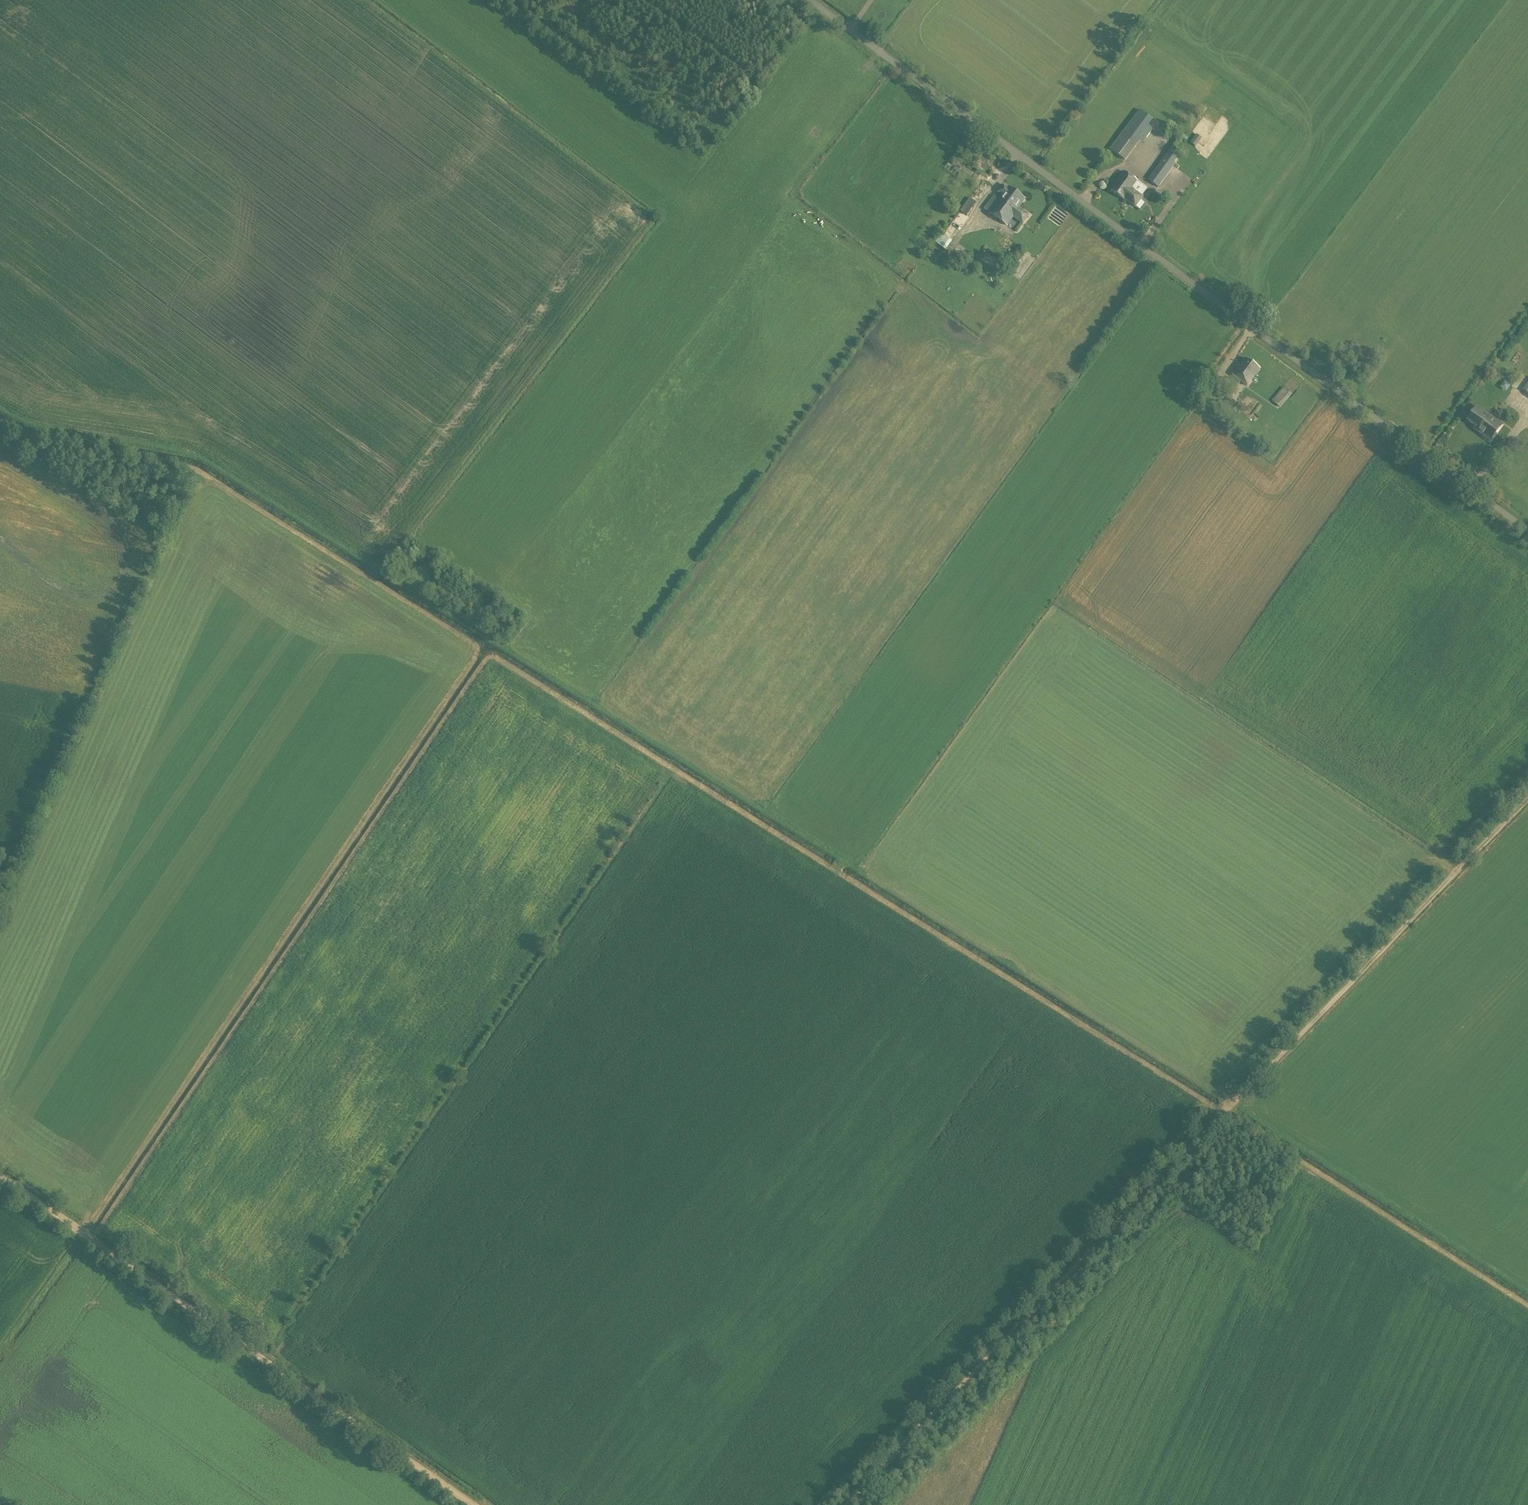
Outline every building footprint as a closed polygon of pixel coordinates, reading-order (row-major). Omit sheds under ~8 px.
[(1139,139),(1139,138),(1152,120),(1139,110),(1110,149),(1125,161),(1140,141),(1150,149),(1159,137),(1147,128),(1139,139)] [(1158,188),(1174,166),(1163,158),(1147,179),(1158,188)] [(1125,200),(1138,182),(1137,182),(1124,173),(1118,181),(1119,182),(1112,191),(1125,200)] [(1138,182),(1125,200),(1136,208),(1142,200),(1141,199),(1148,189),(1138,182)] [(998,219),(1018,194),(1004,184),(998,193),(1002,196),(1000,200),(994,195),(984,208),(998,219)] [(1018,194),(998,219),(1007,225),(1013,217),(1022,224),(1029,215),(1019,207),(1025,199),(1018,194)] [(970,197),(961,211),(969,216),(978,202),(970,197)] [(947,249),(953,241),(946,235),(940,243),(947,249)] [(951,257),(951,258),(951,259),(951,260),(952,261),(953,262),(954,263),(955,264),(956,264),(957,264),(959,264),(960,264),(961,263),(962,262),(963,261),(963,260),(964,259),(964,258),(963,256),(963,255),(962,254),(962,253),(961,252),(960,252),(958,252),(957,251),(956,252),(955,252),(954,253),(953,253),(952,254),(951,255),(951,257)] [(1366,372),(1372,363),(1360,355),(1354,365),(1366,372)] [(1248,386),(1260,369),(1246,359),(1233,376),(1248,386)] [(1280,408),(1292,394),(1284,387),(1272,401),(1280,408)] [(1480,431),(1490,416),(1477,407),(1467,421),(1480,431)] [(1490,416),(1480,431),(1479,433),(1490,441),(1502,425),(1490,416)]
